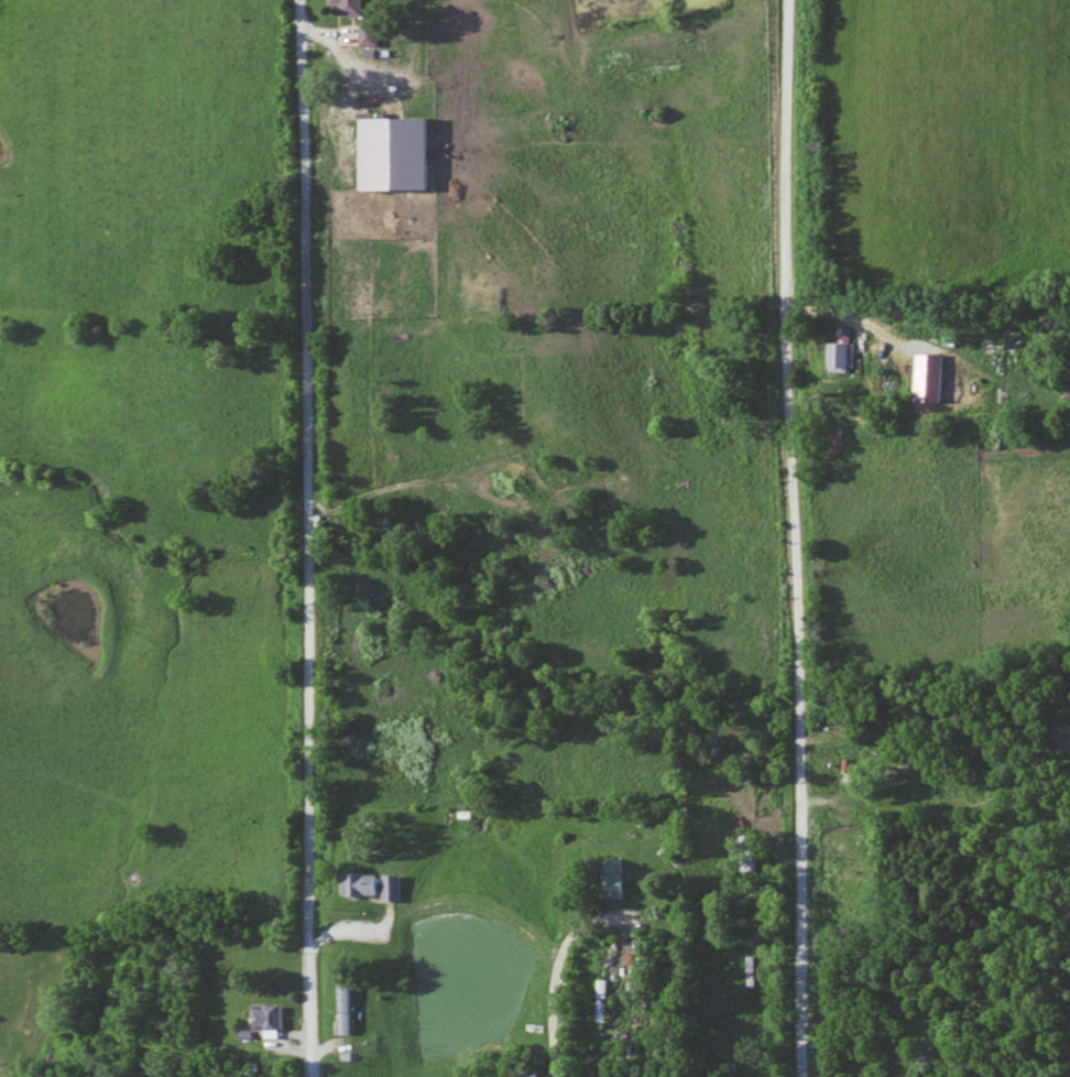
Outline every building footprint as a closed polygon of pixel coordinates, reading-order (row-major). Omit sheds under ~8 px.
[(364,14),(364,0),(331,0),(331,14),(364,14)] [(371,186),(369,113),(438,111),(439,185),(371,186)] [(836,363),(837,337),(858,338),(856,363),(836,363)] [(920,398),(919,350),(950,349),(951,398),(920,398)] [(628,895),(629,859),(618,858),(617,895),(628,895)] [(358,1033),(359,1004),(342,1004),(342,1033),(358,1033)]
